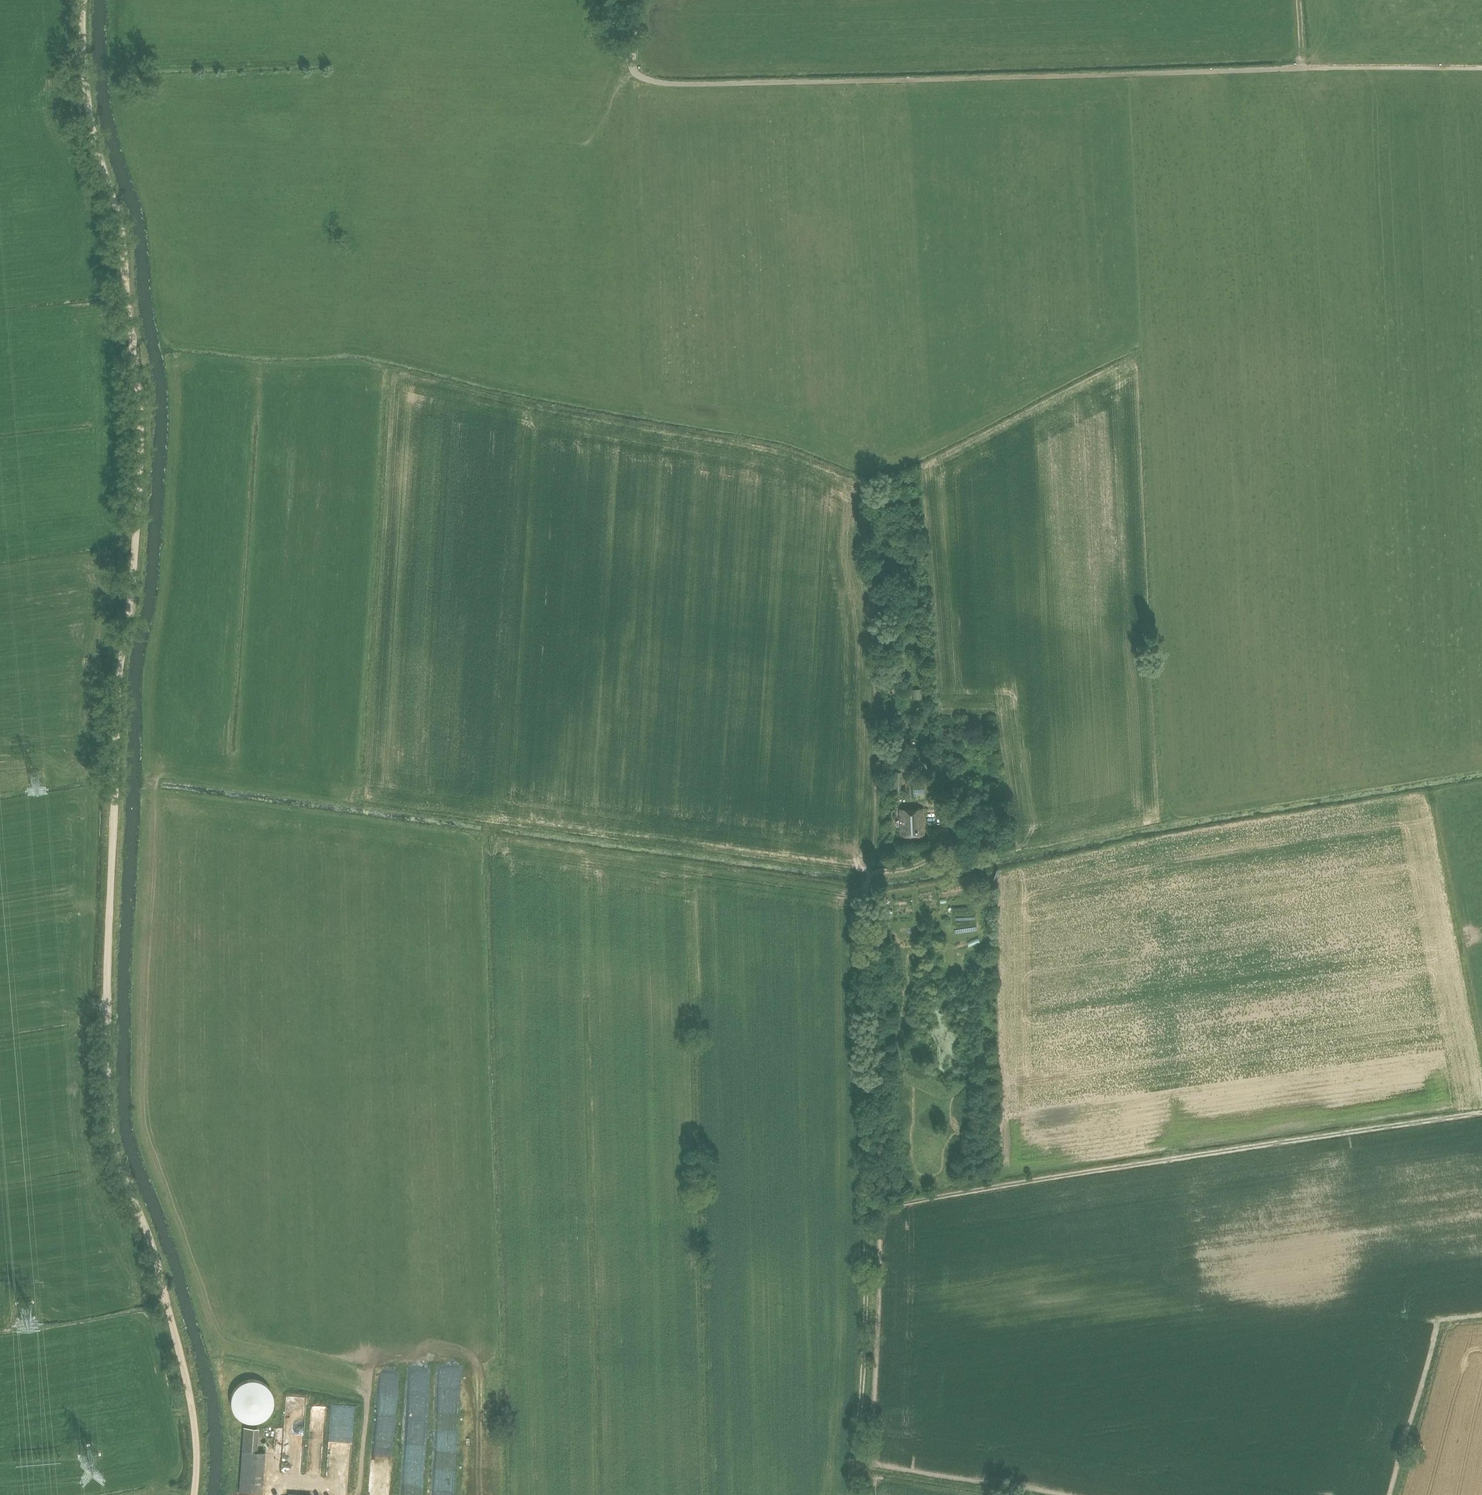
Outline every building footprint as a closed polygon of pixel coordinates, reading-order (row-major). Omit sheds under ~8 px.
[(894,717),(904,716),(904,705),(894,706),(894,717)] [(890,771),(902,770),(901,752),(890,753),(890,771)] [(907,770),(902,770),(890,771),(891,790),(908,790),(907,770)] [(929,777),(914,778),(915,799),(930,798),(929,777)] [(900,809),(901,835),(924,835),(923,808),(905,809),(900,809)] [(262,1382),(260,1381),(257,1380),(255,1380),(252,1380),(249,1380),(246,1380),(244,1381),(241,1383),(238,1384),(236,1387),(235,1389),(233,1391),(232,1394),(231,1396),(231,1399),(231,1401),(231,1403),(231,1406),(232,1408),(233,1411),(235,1413),(236,1415),(239,1417),(241,1419),(244,1420),(247,1421),(249,1422),(252,1422),(255,1422),(258,1421),(260,1421),(262,1420),(264,1418),(266,1417),(268,1415),(270,1413),(271,1411),(272,1408),(273,1405),(273,1402),(273,1399),(273,1396),(272,1393),(271,1391),(269,1388),(268,1386),(266,1385),(264,1383),(262,1382)] [(309,1404),(309,1412),(321,1412),(321,1404),(309,1404)] [(243,1423),(238,1446),(251,1448),(256,1426),(243,1423)] [(308,1438),(319,1438),(319,1426),(308,1426),(308,1438)] [(257,1451),(242,1450),(239,1491),(262,1493),(266,1451),(257,1451)]
